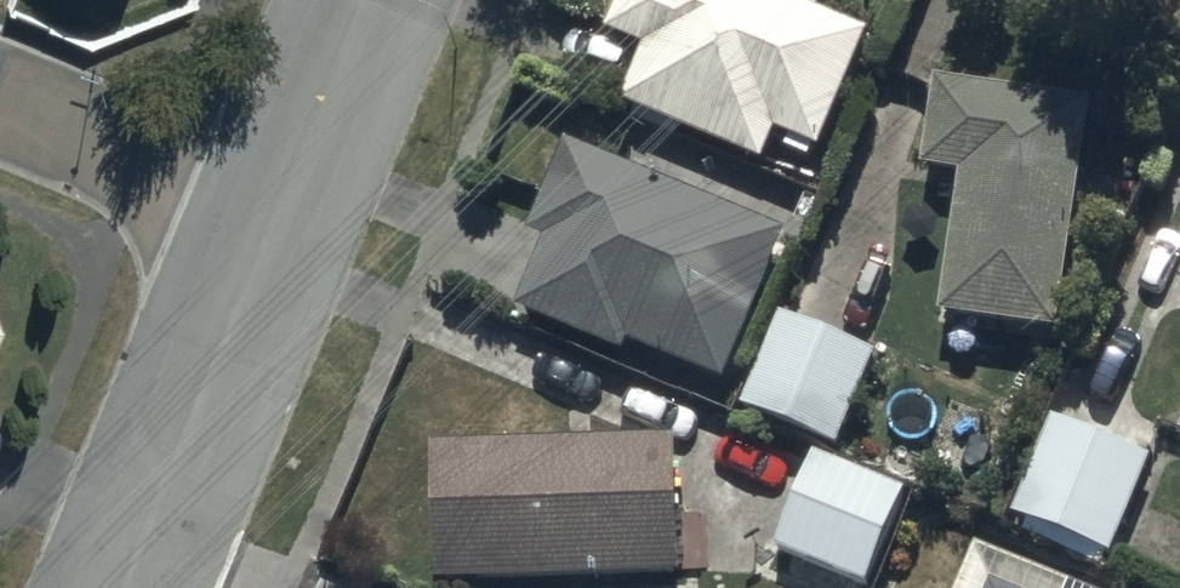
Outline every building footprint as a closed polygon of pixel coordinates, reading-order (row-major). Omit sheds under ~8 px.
[(605,23),(640,36),(618,93),(760,148),(770,122),(820,141),(865,25),(812,5),(814,0),(614,0),(605,23)] [(1086,96),(930,74),(918,164),(957,170),(938,308),(1055,324),(1086,96)] [(786,228),(563,138),(527,231),(543,237),(513,312),(621,356),(627,341),(725,380),(786,228)] [(878,342),(778,301),(739,400),(838,440),(878,342)] [(675,431),(431,439),(433,577),(677,573),(675,431)] [(1155,473),(1056,432),(1016,531),(1114,571),(1155,473)] [(901,483),(810,446),(772,541),(863,578),(901,483)] [(982,565),(972,587),(1040,587),(982,565)]
